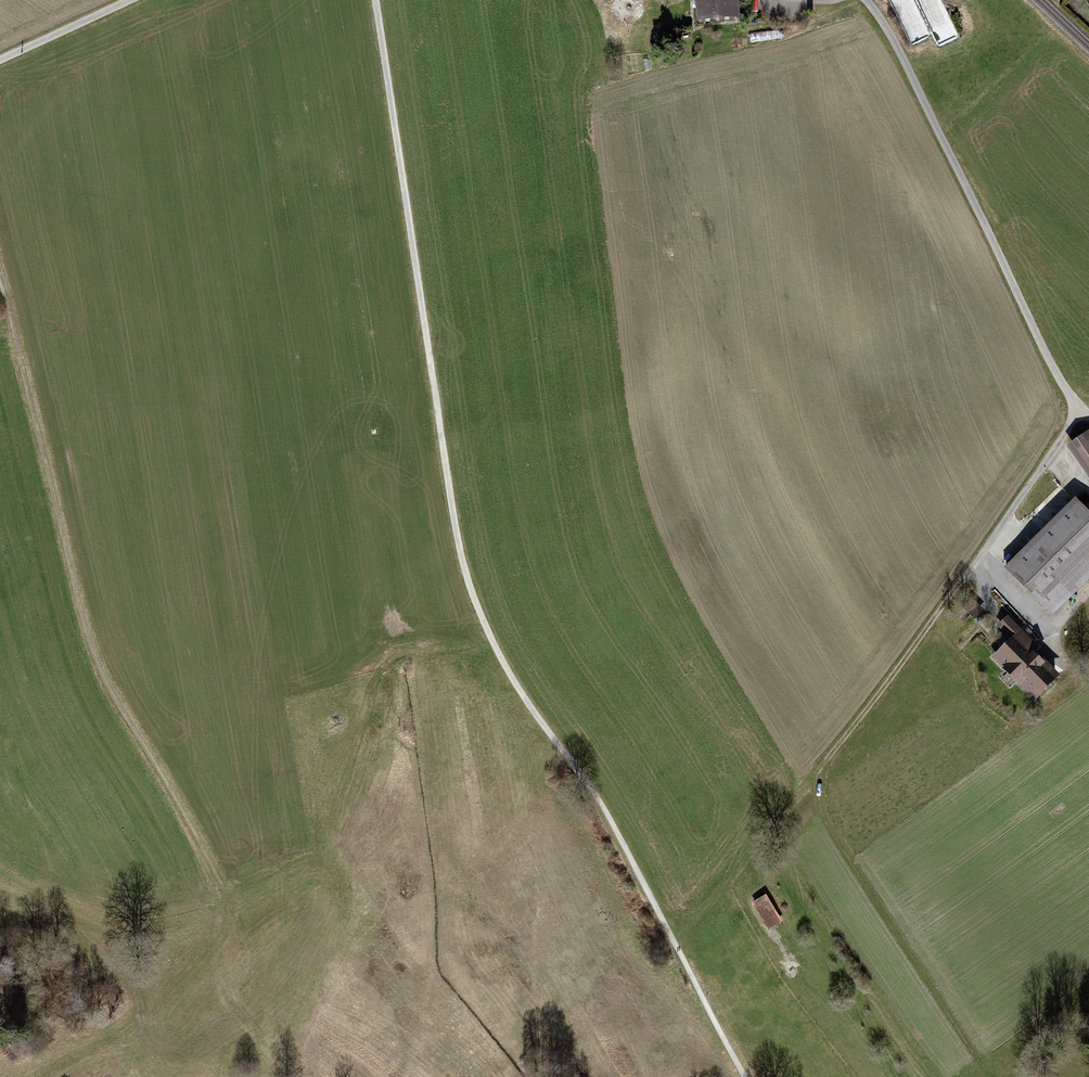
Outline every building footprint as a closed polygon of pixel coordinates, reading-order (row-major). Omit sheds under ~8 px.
[(735,0),(693,0),(696,28),(738,24),(735,0)] [(1088,481),(1088,431),(1065,448),(1088,481)] [(1088,582),(1088,517),(1073,501),(1004,572),(1052,619),(1088,582)] [(1017,680),(1035,698),(1060,674),(1034,647),(1038,643),(1007,612),(995,623),(1009,637),(992,654),(1003,666),(997,672),(1010,686),(1017,680)] [(765,895),(751,904),(769,932),(783,923),(765,895)]
